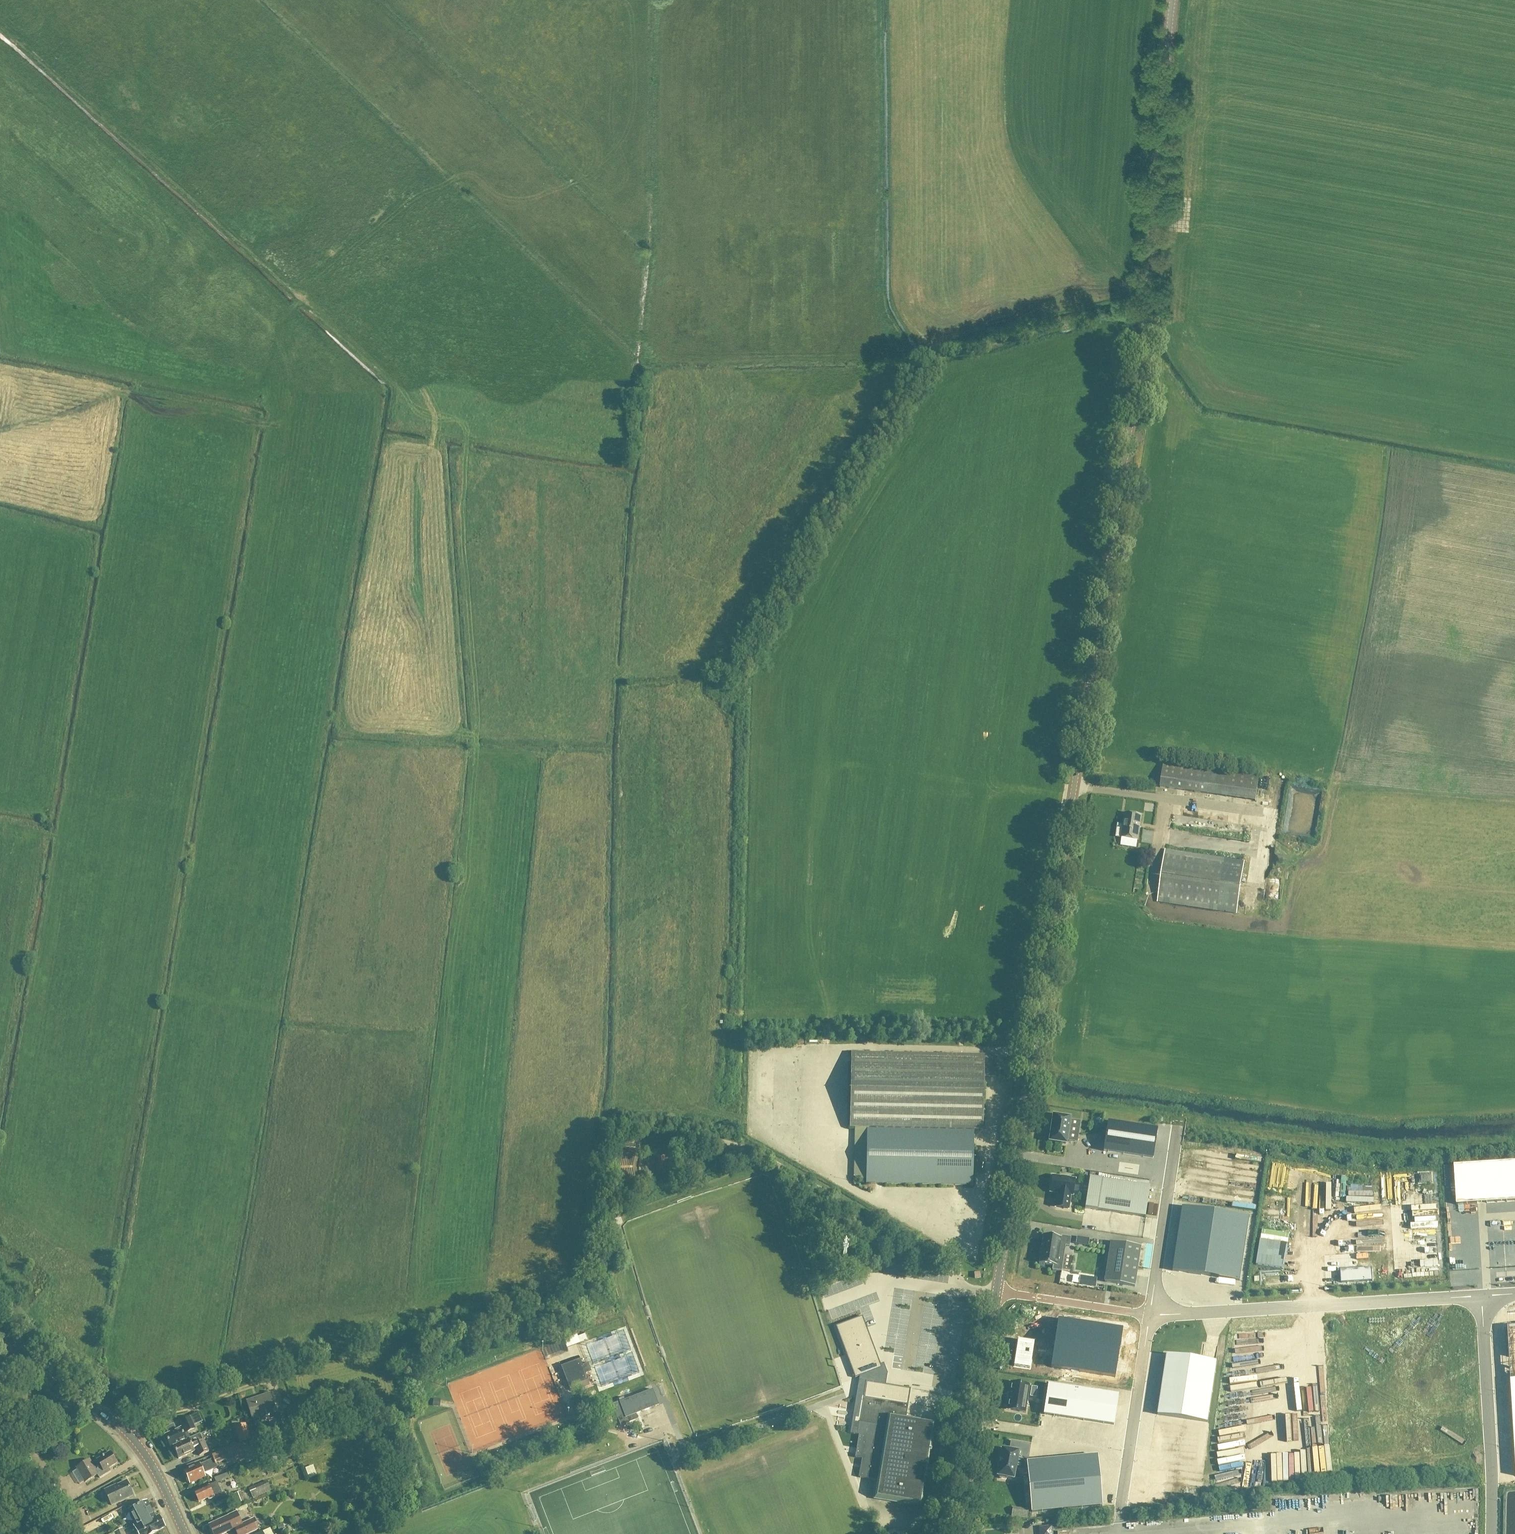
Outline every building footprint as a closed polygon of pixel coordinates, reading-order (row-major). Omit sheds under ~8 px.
[(1207,794),(1211,771),(1163,764),(1159,788),(1207,794)] [(1123,814),(1120,838),(1137,840),(1140,816),(1123,814)] [(1164,851),(1157,902),(1236,914),(1243,862),(1164,851)] [(982,1131),(983,1078),(995,1078),(996,1058),(983,1058),(983,1057),(851,1054),(849,1128),(855,1128),(854,1181),(866,1181),(866,1185),(972,1186),(973,1130),(982,1131)] [(1060,1117),(1053,1116),(1049,1142),(1066,1145),(1066,1141),(1077,1143),(1078,1134),(1067,1133),(1070,1119),(1067,1118),(1068,1116),(1061,1115),(1060,1117)] [(1103,1150),(1103,1152),(1107,1152),(1152,1159),(1157,1130),(1112,1123),(1108,1123),(1107,1127),(1103,1150)] [(1168,1139),(1169,1125),(1158,1124),(1157,1139),(1168,1139)] [(621,1145),(633,1147),(634,1141),(622,1139),(621,1145)] [(1313,1161),(1217,1146),(1210,1194),(1306,1208),(1313,1161)] [(657,1164),(655,1164),(656,1176),(666,1175),(664,1157),(656,1158),(657,1164)] [(1139,1173),(1140,1165),(1126,1163),(1125,1172),(1139,1173)] [(1454,1166),(1456,1206),(1514,1202),(1514,1163),(1454,1166)] [(1056,1200),(1055,1208),(1068,1210),(1070,1196),(1072,1196),(1075,1180),(1053,1177),(1050,1193),(1058,1194),(1057,1200),(1056,1200)] [(1149,1187),(1089,1178),(1084,1209),(1145,1218),(1149,1187)] [(1171,1272),(1238,1282),(1248,1218),(1180,1208),(1171,1272)] [(1069,1247),(1070,1238),(1061,1236),(1060,1239),(1043,1236),(1038,1264),(1053,1266),(1052,1271),(1061,1272),(1064,1255),(1058,1254),(1059,1246),(1069,1247)] [(1088,1246),(1089,1239),(1076,1238),(1075,1244),(1088,1246)] [(1140,1247),(1110,1243),(1104,1283),(1134,1287),(1140,1247)] [(1317,1259),(1299,1260),(1299,1268),(1317,1267),(1317,1259)] [(1074,1277),(1073,1285),(1087,1287),(1088,1279),(1074,1277)] [(855,1379),(859,1377),(881,1369),(881,1368),(880,1365),(872,1344),(862,1317),(850,1321),(835,1327),(855,1379)] [(1057,1321),(1050,1369),(1115,1378),(1122,1331),(1057,1321)] [(580,1344),(578,1338),(577,1336),(564,1341),(567,1349),(580,1344)] [(594,1349),(613,1342),(612,1338),(592,1345),(594,1349)] [(1017,1340),(1013,1368),(1031,1370),(1035,1343),(1017,1340)] [(1207,1423),(1216,1363),(1166,1356),(1157,1416),(1207,1423)] [(584,1374),(590,1372),(587,1364),(581,1366),(578,1357),(559,1364),(570,1391),(588,1384),(584,1374)] [(1010,1383),(1006,1410),(1025,1413),(1029,1386),(1010,1383)] [(1113,1426),(1118,1396),(1048,1385),(1043,1415),(1113,1426)] [(638,1420),(636,1415),(630,1399),(626,1389),(609,1396),(620,1426),(638,1420)] [(653,1390),(630,1399),(636,1415),(659,1406),(653,1390)] [(270,1394),(246,1402),(252,1420),(276,1412),(270,1394)] [(886,1401),(863,1398),(859,1423),(852,1422),(850,1434),(859,1435),(880,1439),(886,1401)] [(930,1461),(933,1461),(938,1462),(943,1433),(935,1432),(936,1423),(906,1418),(908,1405),(886,1401),(880,1439),(859,1435),(855,1458),(862,1459),(859,1477),(877,1480),(874,1499),(922,1507),(930,1461)] [(279,1430),(288,1427),(287,1426),(295,1423),(291,1411),(275,1416),(279,1430)] [(192,1416),(196,1425),(205,1422),(201,1412),(192,1416)] [(190,1439),(190,1438),(187,1432),(195,1429),(190,1417),(180,1421),(183,1428),(181,1429),(181,1428),(175,1431),(173,1425),(166,1428),(168,1434),(165,1435),(165,1437),(164,1437),(166,1443),(168,1442),(170,1448),(173,1447),(173,1446),(186,1440),(190,1439)] [(246,1424),(241,1426),(235,1428),(238,1436),(240,1443),(251,1440),(246,1424)] [(1073,1430),(1063,1435),(1066,1442),(1076,1437),(1073,1430)] [(299,1432),(284,1438),(287,1446),(302,1440),(299,1432)] [(173,1446),(173,1447),(178,1459),(194,1452),(194,1450),(196,1449),(199,1456),(209,1452),(203,1440),(202,1440),(200,1434),(190,1438),(190,1439),(186,1440),(173,1446)] [(1106,1446),(1111,1440),(1107,1436),(1102,1442),(1106,1446)] [(1028,1445),(1009,1442),(1008,1451),(1000,1450),(996,1477),(999,1477),(998,1479),(1004,1480),(1005,1478),(1012,1479),(1015,1457),(1026,1459),(1028,1445)] [(218,1463),(226,1460),(227,1463),(250,1455),(246,1443),(214,1455),(218,1463)] [(289,1450),(272,1457),(275,1464),(292,1457),(289,1450)] [(90,1460),(76,1468),(85,1482),(97,1475),(99,1479),(111,1472),(109,1468),(117,1464),(110,1452),(97,1460),(97,1461),(92,1464),(90,1460)] [(1097,1456),(1027,1463),(1027,1471),(1031,1513),(1101,1506),(1097,1456)] [(205,1476),(204,1473),(212,1469),(216,1467),(213,1459),(200,1464),(184,1471),(190,1483),(205,1476)] [(307,1469),(312,1480),(320,1477),(315,1465),(307,1469)] [(267,1481),(248,1488),(252,1498),(271,1491),(267,1481)] [(113,1486),(104,1491),(111,1506),(133,1496),(126,1482),(114,1487),(113,1486)] [(208,1501),(213,1498),(216,1504),(227,1500),(224,1494),(222,1495),(216,1482),(194,1493),(198,1502),(207,1498),(208,1501)] [(240,1491),(234,1494),(238,1503),(244,1501),(240,1491)] [(137,1526),(154,1517),(147,1502),(129,1511),(136,1524),(137,1526)] [(213,1533),(223,1533),(230,1531),(230,1530),(234,1528),(237,1533),(246,1533),(258,1528),(253,1518),(241,1524),(235,1512),(228,1516),(228,1517),(224,1519),(224,1518),(209,1525),(213,1533)] [(1477,1527),(1485,1526),(1485,1516),(1477,1517),(1477,1527)] [(136,1524),(133,1526),(134,1528),(135,1528),(138,1533),(154,1533),(156,1533),(156,1532),(164,1528),(159,1518),(155,1520),(154,1517),(137,1526),(136,1524)]
